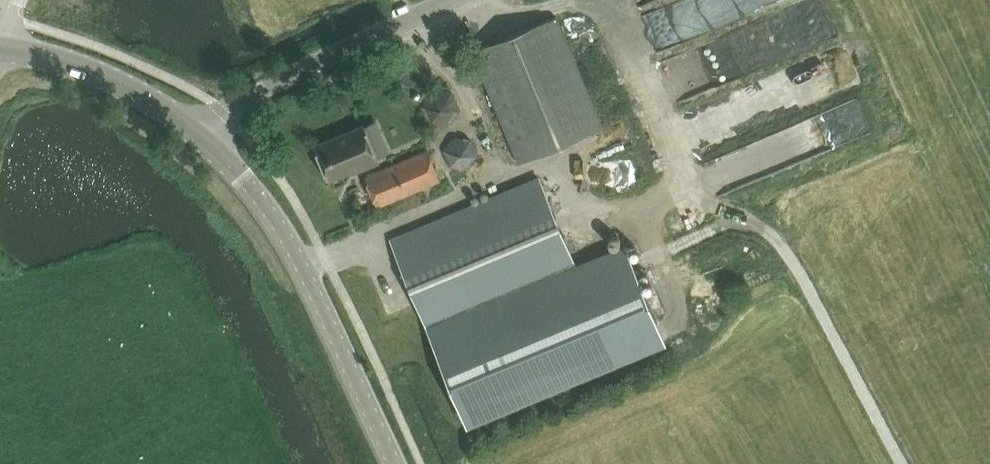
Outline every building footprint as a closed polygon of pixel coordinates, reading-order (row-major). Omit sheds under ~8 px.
[(646,12),(658,43),(777,0),(679,0),(646,12)] [(719,36),(733,72),(847,29),(836,0),(817,0),(719,36)] [(519,162),(602,127),(556,17),(473,51),(519,162)] [(820,55),(851,48),(848,37),(817,45),(820,55)] [(747,121),(867,83),(856,50),(714,94),(718,110),(720,109),(728,133),(748,127),(747,121)] [(327,76),(331,85),(344,78),(339,69),(327,76)] [(378,162),(363,126),(315,146),(329,180),(358,168),(359,170),(378,162)] [(365,177),(377,207),(440,180),(427,150),(365,177)] [(626,249),(577,269),(539,179),(391,241),(468,425),(665,343),(626,249)]
